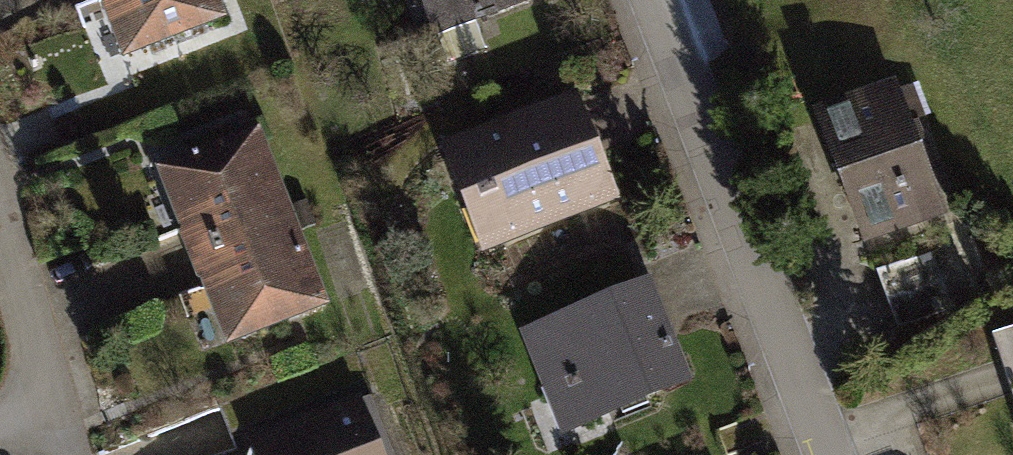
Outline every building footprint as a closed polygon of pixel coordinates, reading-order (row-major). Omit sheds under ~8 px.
[(123,49),(232,7),(230,0),(104,0),(123,49)] [(443,47),(547,3),(545,0),(423,0),(443,47)] [(895,86),(818,113),(862,238),(940,211),(895,86)] [(580,87),(457,136),(494,229),(618,180),(580,87)] [(274,125),(164,167),(229,335),(339,293),(274,125)] [(929,251),(878,270),(898,325),(949,307),(929,251)] [(644,271),(541,315),(587,424),(691,380),(644,271)] [(256,426),(268,454),(391,454),(360,382),(256,426)]
